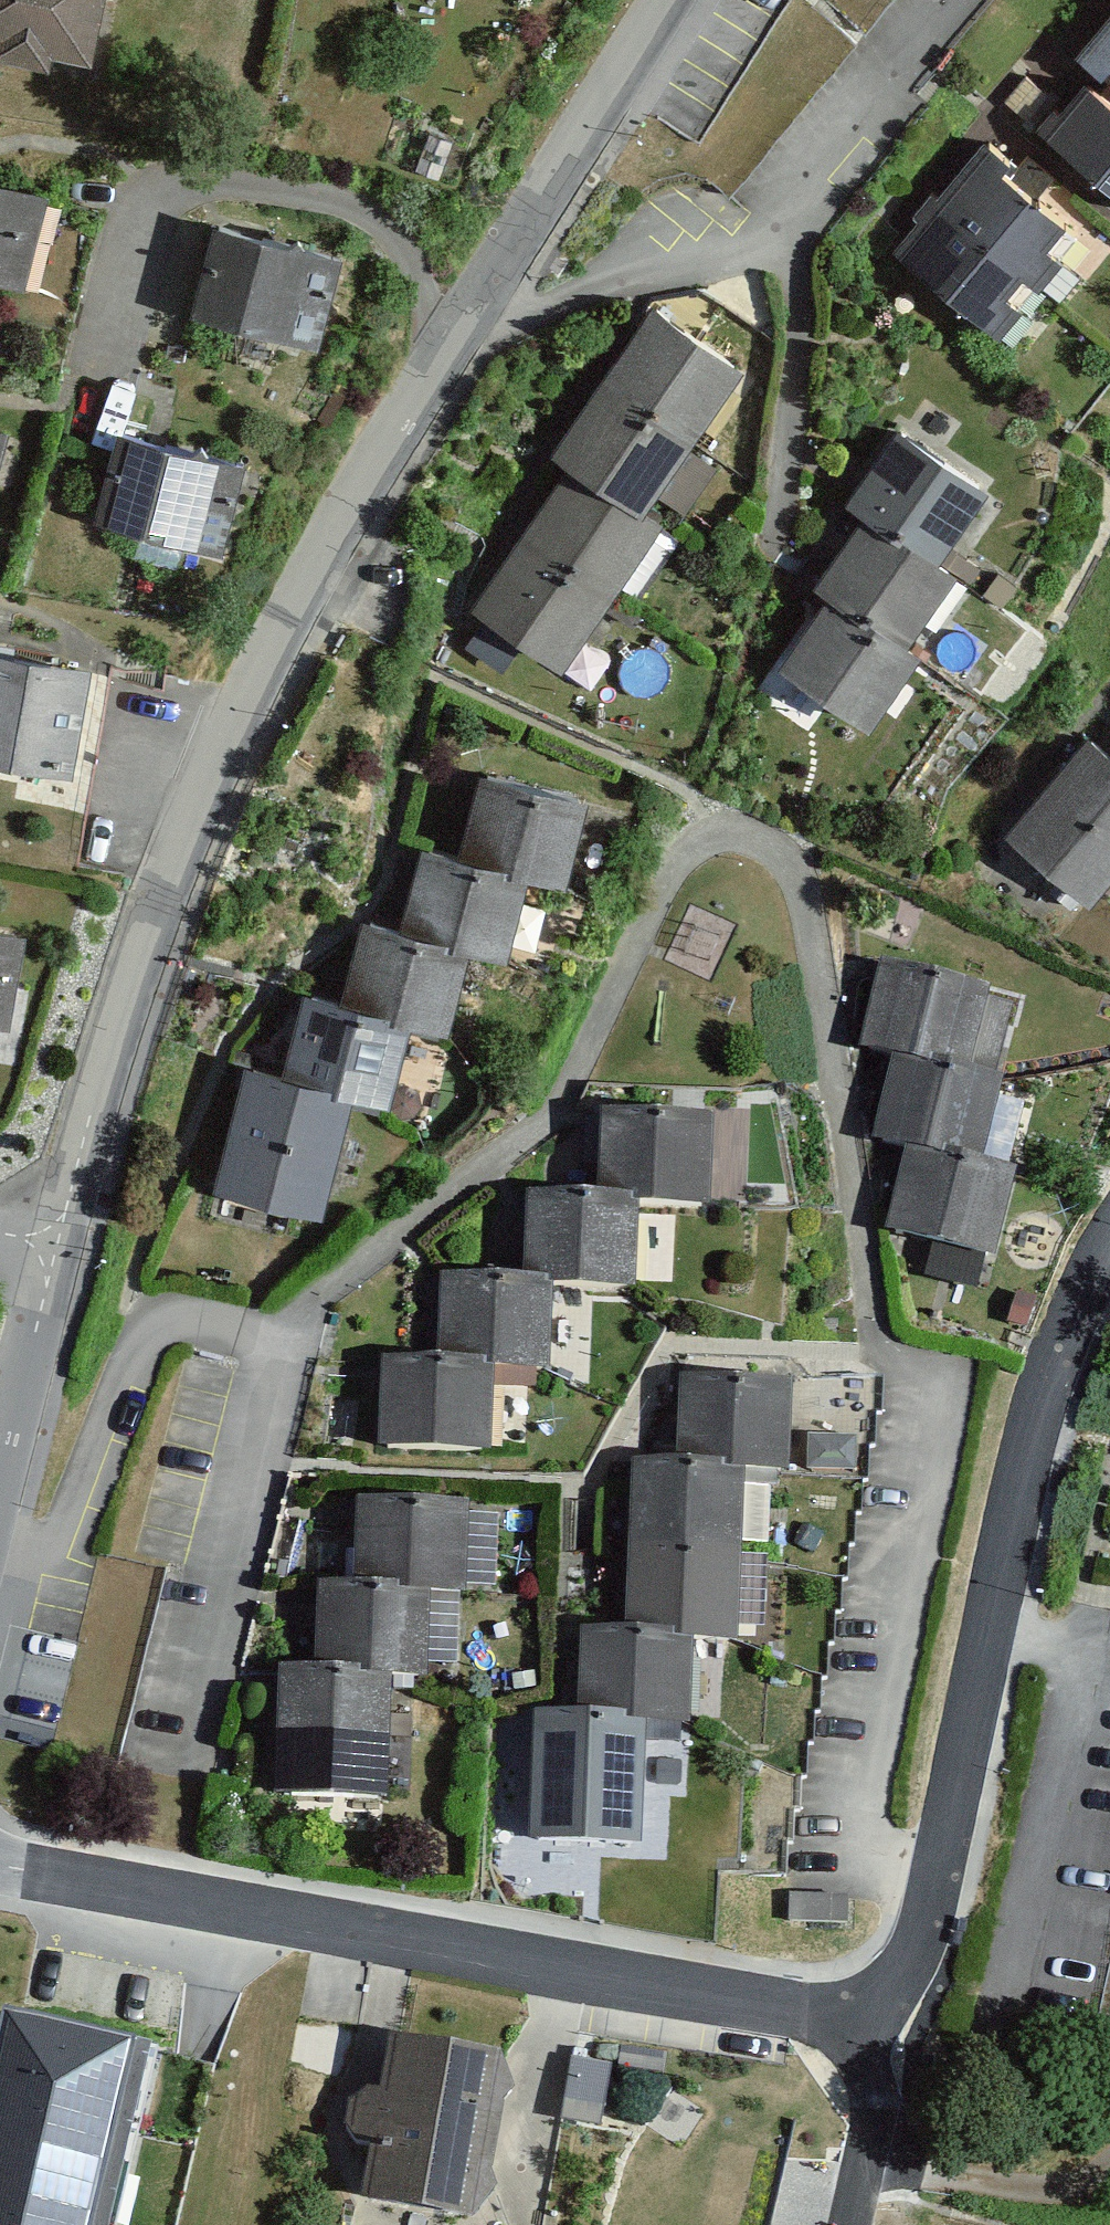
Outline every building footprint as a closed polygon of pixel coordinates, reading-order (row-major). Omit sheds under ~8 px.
[(102,0),(0,0),(0,55),(45,64),(48,46),(92,55),(102,0)] [(1076,48),(1100,69),(1109,57),(1109,10),(1076,48)] [(1087,79),(1058,112),(1052,107),(1039,122),(1109,185),(1109,99),(1087,79)] [(976,149),(935,196),(1036,283),(1078,235),(976,149)] [(36,192),(0,183),(0,274),(15,278),(36,192)] [(922,214),(897,243),(998,328),(1036,283),(935,196),(930,192),(915,209),(922,214)] [(317,338),(337,256),(215,225),(194,307),(317,338)] [(602,378),(688,437),(740,363),(653,304),(602,378)] [(641,506),(688,437),(602,378),(554,446),(573,459),(641,506)] [(937,557),(987,487),(900,425),(850,496),(867,508),(937,557)] [(219,544),(240,465),(118,432),(97,510),(219,544)] [(659,519),(641,506),(573,459),(527,525),(614,585),(659,519)] [(956,570),(937,557),(867,508),(815,583),(827,591),(904,644),(956,570)] [(559,663),(614,585),(527,525),(473,603),(559,663)] [(917,653),(904,644),(827,591),(778,661),(868,723),(917,653)] [(86,667),(0,653),(0,756),(69,768),(86,667)] [(1088,733),(1005,828),(1088,900),(1109,875),(1109,753),(1088,733)] [(586,799),(480,773),(459,854),(527,871),(566,881),(586,799)] [(506,955),(527,871),(459,854),(421,845),(400,929),(469,946),(506,955)] [(449,1027),(469,946),(400,929),(363,919),(343,1000),(408,1017),(449,1027)] [(21,936),(0,932),(0,1019),(6,1020),(21,936)] [(991,1078),(1010,1005),(986,999),(987,993),(883,966),(863,1046),(897,1055),(991,1078)] [(387,1100),(408,1017),(343,1000),(305,991),(284,1075),(349,1091),(387,1100)] [(1003,1081),(991,1078),(897,1055),(876,1138),(911,1144),(983,1163),(1003,1081)] [(320,1210),(349,1091),(284,1075),(244,1065),(214,1184),(320,1210)] [(708,1206),(711,1117),(603,1113),(599,1202),(639,1204),(708,1206)] [(1015,1172),(983,1163),(911,1144),(888,1230),(992,1258),(1015,1172)] [(636,1287),(639,1204),(599,1202),(531,1199),(527,1283),(550,1284),(636,1287)] [(547,1367),(550,1284),(527,1283),(441,1280),(438,1362),(492,1365),(547,1367)] [(489,1453),(492,1365),(438,1362),(383,1360),(380,1449),(489,1453)] [(789,1472),(792,1384),(678,1381),(676,1469),(744,1471),(789,1472)] [(632,1552),(741,1556),(744,1471),(676,1469),(635,1468),(632,1552)] [(468,1592),(469,1504),(358,1502),(357,1590),(426,1591),(468,1592)] [(739,1639),(741,1556),(632,1552),(629,1635),(692,1637),(739,1639)] [(424,1672),(426,1591),(357,1590),(319,1589),(317,1670),(388,1672),(424,1672)] [(689,1720),(692,1637),(629,1635),(582,1634),(580,1717),(645,1719),(689,1720)] [(385,1799),(388,1672),(317,1670),(281,1670),(279,1797),(385,1799)] [(641,1846),(645,1719),(580,1717),(535,1715),(531,1843),(641,1846)] [(212,2071),(10,2024),(0,2066),(0,2224),(176,2224),(212,2071)] [(477,2217),(502,2061),(382,2042),(358,2198),(477,2217)] [(603,2109),(615,2060),(581,2051),(569,2100),(603,2109)]
